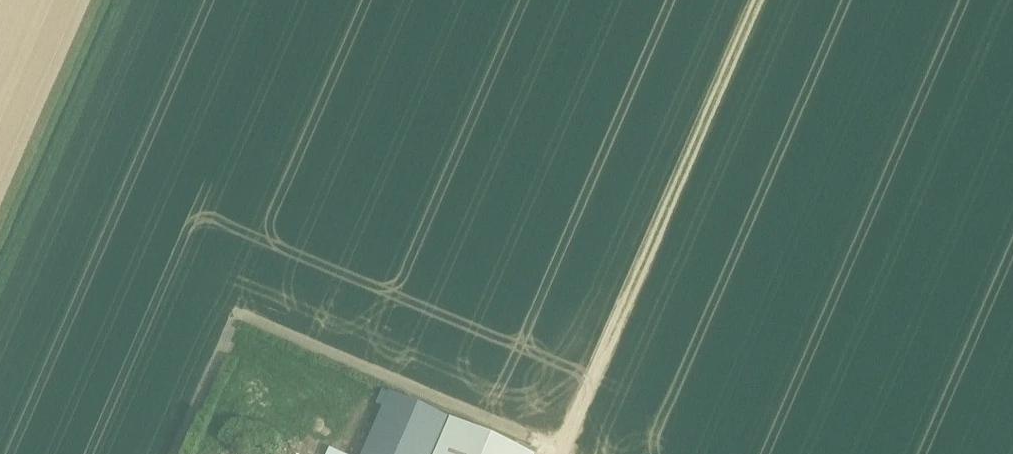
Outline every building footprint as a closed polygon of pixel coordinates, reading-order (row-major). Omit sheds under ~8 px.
[(478,432),(450,420),(450,419),(390,392),(363,453),(524,453),(478,432)]
